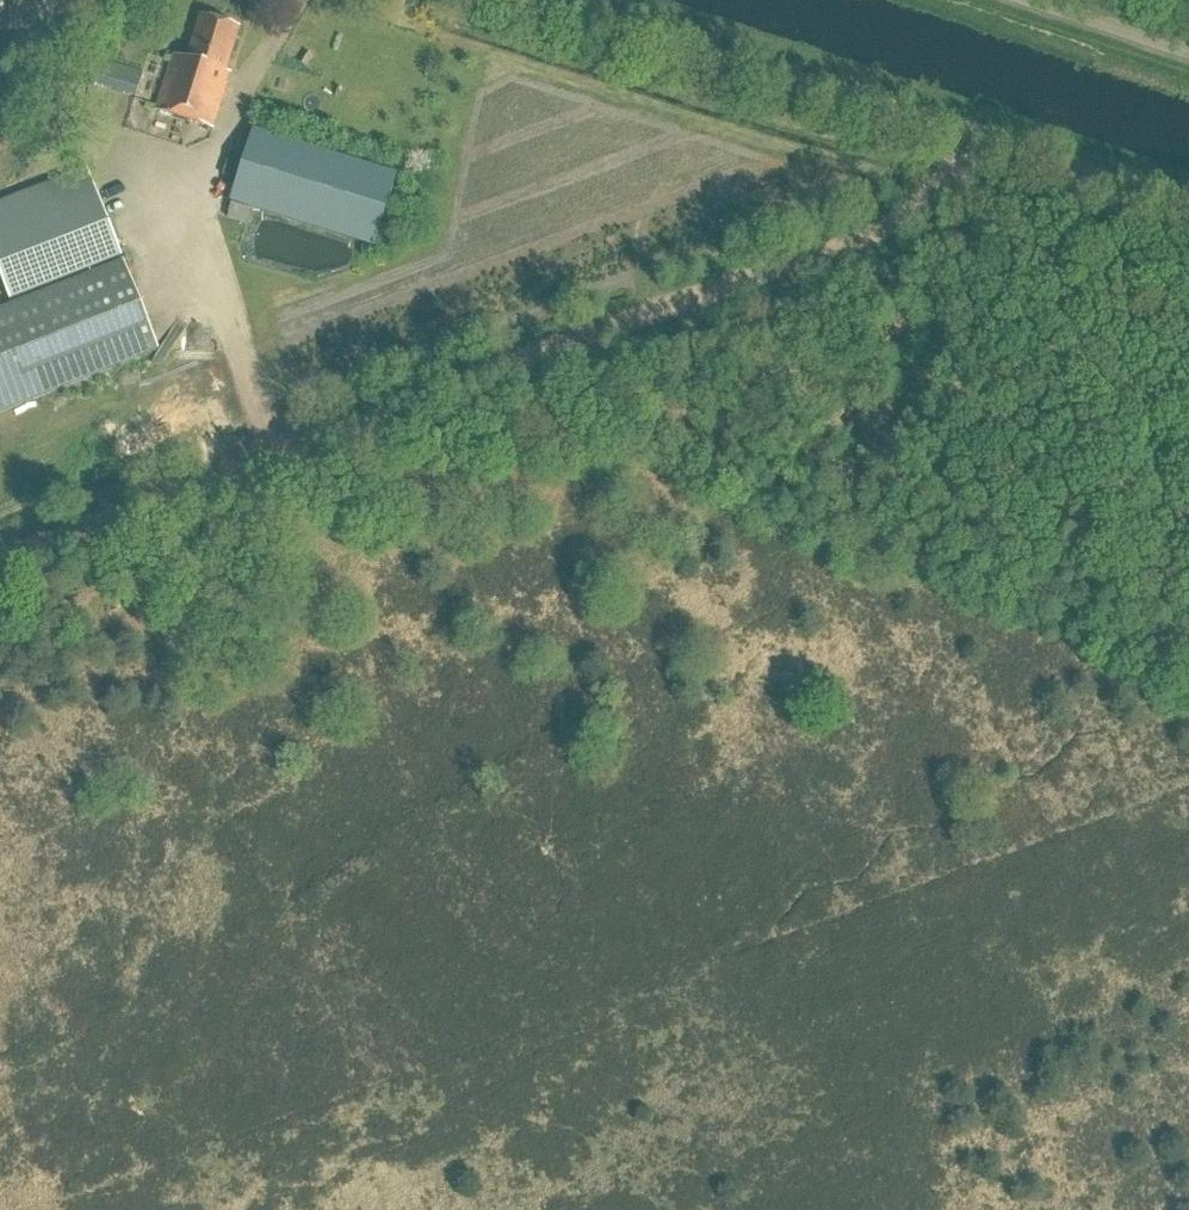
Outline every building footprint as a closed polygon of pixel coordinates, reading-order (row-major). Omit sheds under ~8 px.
[(14,2),(9,18),(26,24),(34,0),(8,0),(14,2)] [(226,71),(235,44),(239,29),(200,17),(196,31),(187,58),(174,53),(155,111),(213,130),(232,73),(226,71)] [(32,58),(29,36),(0,40),(0,62),(32,58)] [(137,100),(144,77),(98,62),(90,85),(137,100)] [(375,251),(398,179),(254,132),(231,204),(375,251)] [(50,179),(4,197),(0,199),(0,273),(10,297),(39,286),(85,267),(121,253),(94,187),(59,201),(50,179)] [(160,351),(124,262),(0,312),(0,415),(160,351)]
